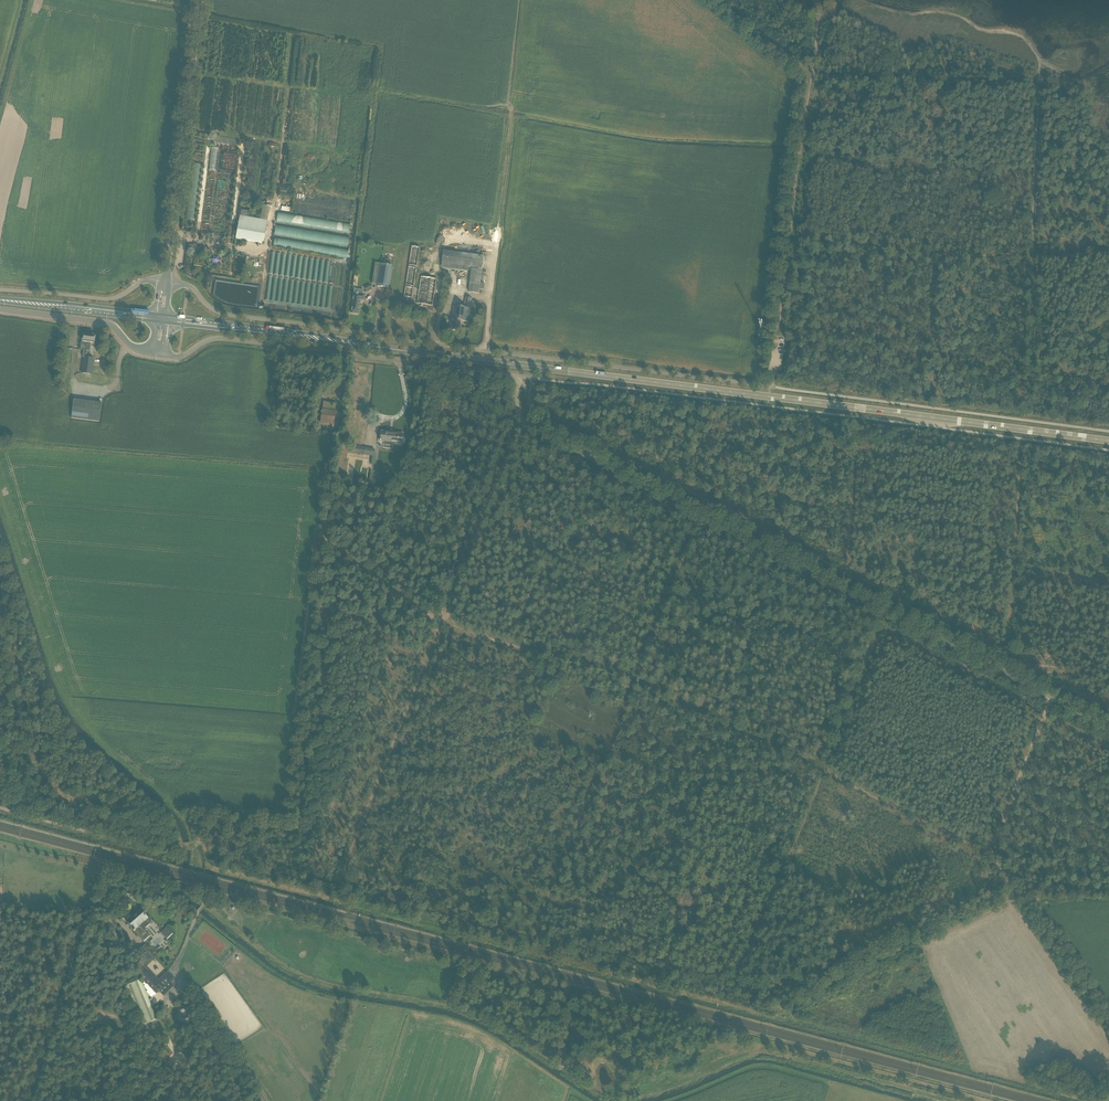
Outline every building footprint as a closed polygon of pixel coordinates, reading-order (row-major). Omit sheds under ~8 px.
[(222,171),(237,172),(238,154),(223,153),(222,171)] [(350,224),(277,214),(276,223),(349,233),(350,224)] [(236,239),(263,244),(267,221),(240,216),(236,239)] [(275,227),(274,236),(348,246),(349,237),(275,227)] [(347,257),(349,249),(274,239),(273,247),(347,257)] [(404,296),(403,301),(411,303),(412,297),(420,248),(412,247),(405,289),(405,294),(404,296)] [(444,251),(442,265),(451,266),(450,270),(468,272),(468,268),(472,268),(470,287),(469,292),(479,294),(480,290),(484,290),(485,285),(485,283),(481,283),(485,256),(444,251)] [(377,286),(389,288),(392,266),(381,264),(377,286)] [(421,306),(423,307),(423,304),(433,306),(433,300),(437,279),(421,277),(418,298),(417,304),(421,304),(421,306)] [(352,308),(351,314),(358,315),(359,309),(359,305),(360,300),(364,301),(364,296),(362,296),(363,290),(354,289),(353,294),(353,299),(352,304),(352,308)] [(453,331),(460,332),(461,321),(469,322),(472,298),(465,298),(464,308),(454,306),(452,320),(451,320),(451,323),(450,328),(453,329),(453,331)] [(81,373),(92,375),(93,366),(87,366),(88,358),(86,358),(89,334),(88,334),(88,335),(86,334),(86,333),(83,333),(82,338),(81,346),(85,346),(84,350),(83,358),(81,373)] [(87,366),(93,366),(94,359),(89,358),(91,344),(94,344),(95,340),(95,335),(92,334),(92,335),(90,335),(90,334),(89,334),(86,358),(88,358),(87,366)] [(71,418),(99,422),(101,403),(73,399),(71,418)] [(320,424),(333,426),(336,409),(336,404),(323,402),(323,407),(320,424)] [(380,442),(401,444),(403,434),(381,431),(380,442)] [(363,455),(373,456),(375,449),(351,446),(350,451),(364,453),(363,455)] [(135,931),(144,941),(149,936),(144,931),(142,932),(137,927),(147,918),(140,910),(131,918),(127,913),(123,917),(134,930),(133,931),(134,932),(135,931)] [(160,933),(167,940),(174,935),(166,927),(160,933)] [(159,992),(163,996),(175,985),(172,982),(175,979),(168,971),(159,980),(147,967),(156,958),(144,945),(135,953),(145,963),(136,972),(156,994),(159,992)] [(142,1027),(143,1029),(148,1027),(147,1025),(152,1023),(153,1026),(158,1024),(149,1003),(153,1002),(152,999),(148,1000),(140,980),(124,987),(140,1028),(142,1027)] [(188,1018),(183,1007),(175,1010),(179,1022),(188,1018)]
